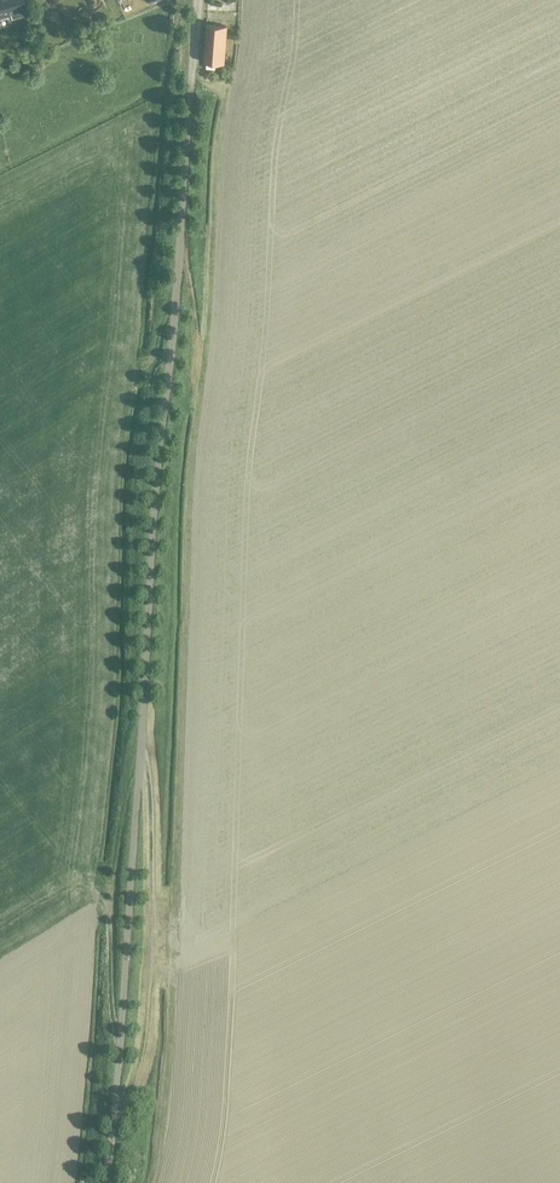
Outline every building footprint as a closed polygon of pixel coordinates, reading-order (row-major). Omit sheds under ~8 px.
[(10,14),(11,18),(27,13),(23,0),(0,0),(0,16),(10,14)] [(222,63),(225,25),(206,24),(203,62),(222,63)]
